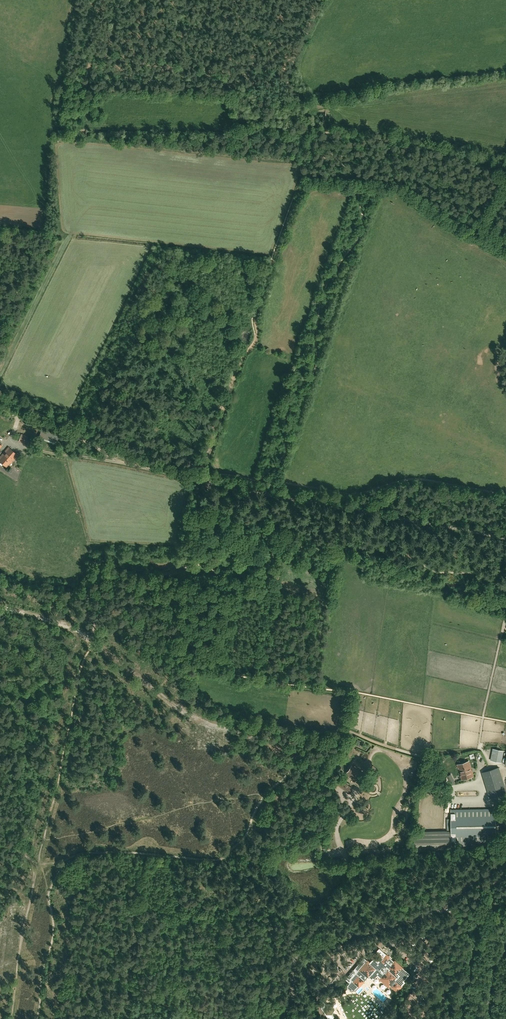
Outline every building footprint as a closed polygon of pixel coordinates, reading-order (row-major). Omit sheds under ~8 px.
[(33,438),(22,434),(19,441),(30,445),(33,438)] [(13,451),(9,447),(0,457),(0,461),(3,463),(13,451)] [(18,455),(13,451),(3,463),(7,467),(18,455)] [(492,761),(501,763),(504,751),(494,749),(492,761)] [(463,779),(474,776),(469,761),(459,764),(463,779)] [(356,781),(362,773),(352,766),(346,773),(356,781)] [(499,767),(482,772),(490,799),(505,794),(505,788),(499,767)] [(353,789),(341,780),(338,784),(350,793),(353,789)] [(451,809),(452,843),(488,842),(488,836),(496,836),(496,809),(451,809)] [(384,957),(377,951),(372,957),(373,958),(370,962),(367,960),(364,963),(361,961),(352,972),(355,975),(351,979),(352,980),(348,985),(351,988),(355,988),(357,985),(359,987),(370,975),(372,976),(373,977),(374,976),(377,973),(397,991),(405,982),(403,980),(409,974),(395,961),(391,965),(390,964),(393,961),(390,958),(390,957),(386,954),(384,957)] [(331,1005),(327,1005),(323,1001),(322,1000),(320,1002),(320,1003),(320,1004),(321,1008),(323,1011),(324,1011),(325,1013),(326,1013),(327,1013),(331,1014),(333,1010),(333,1009),(331,1005)]
